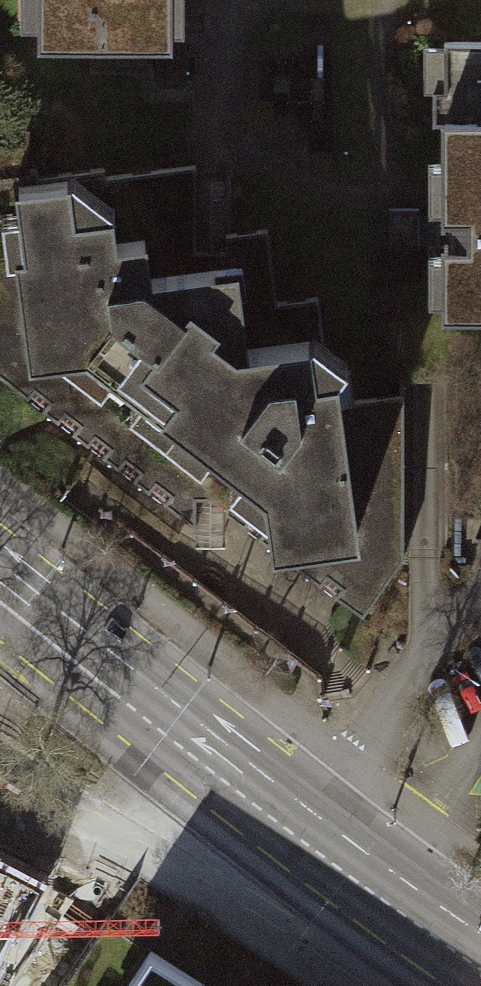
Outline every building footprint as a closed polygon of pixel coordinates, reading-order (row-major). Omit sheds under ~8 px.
[(40,37),(169,37),(169,0),(40,0),(40,37)] [(444,310),(480,311),(480,41),(444,41),(444,88),(432,88),(432,121),(444,121),(444,310)] [(195,524),(195,496),(210,496),(225,497),(225,511),(362,615),(404,558),(403,393),(355,398),(350,370),(328,372),(318,296),(276,301),(267,228),(225,233),(226,248),(210,248),(195,249),(195,164),(105,175),(104,167),(38,176),(37,168),(26,168),(0,172),(0,376),(195,524)] [(419,208),(388,208),(389,248),(419,248),(419,208)] [(77,861),(0,828),(0,985),(23,985),(77,861)] [(150,951),(128,985),(205,985),(150,951)]
